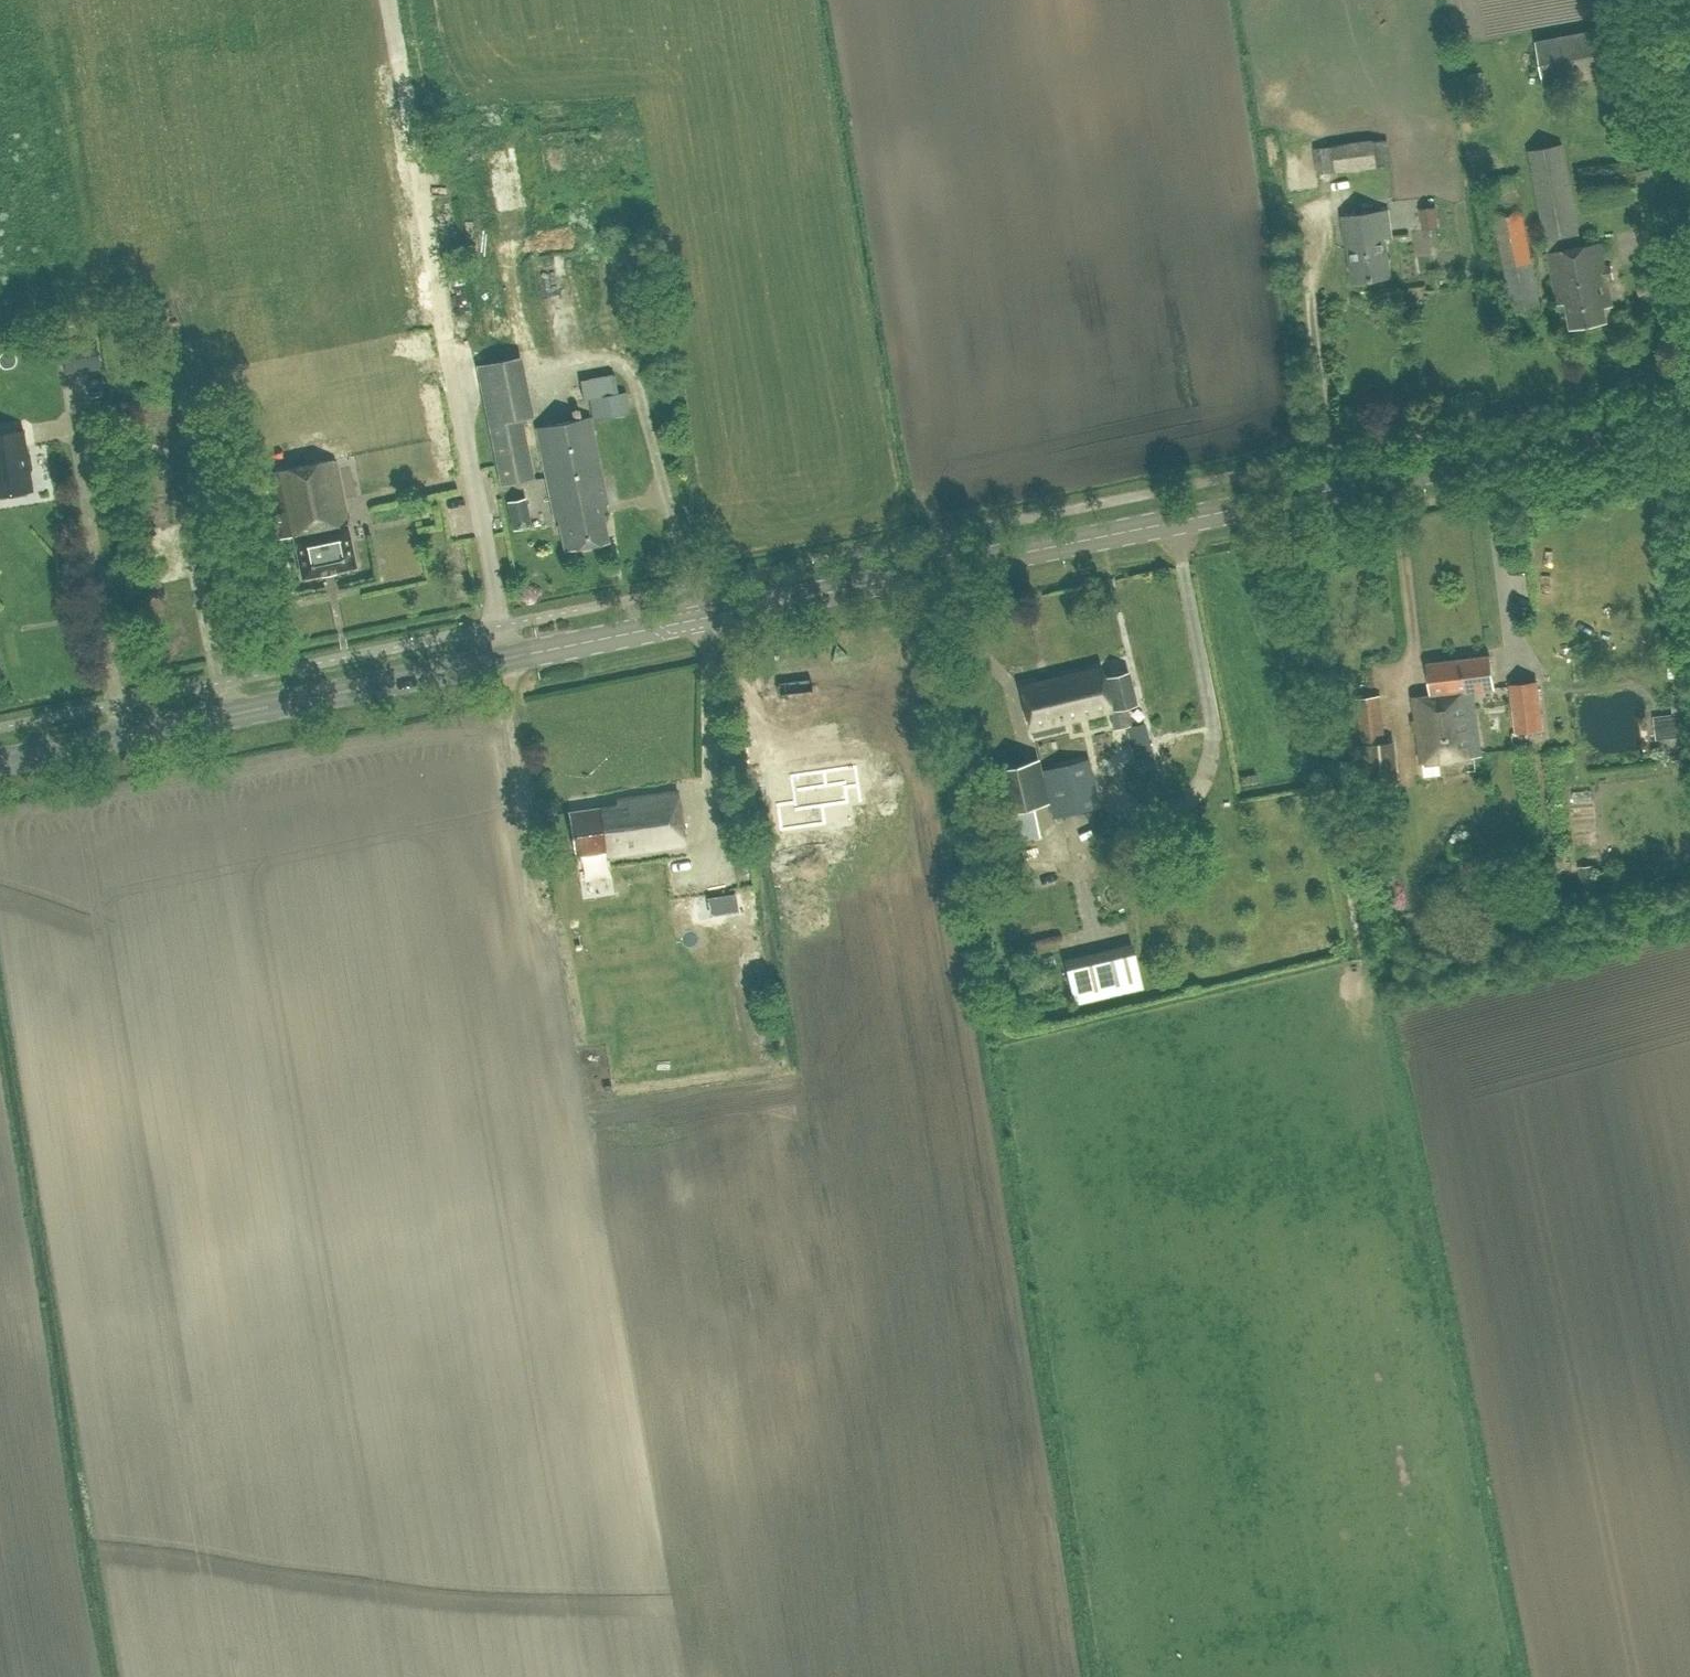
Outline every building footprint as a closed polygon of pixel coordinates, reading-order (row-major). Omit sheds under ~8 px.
[(1545,85),(1632,69),(1624,26),(1537,41),(1545,85)] [(1374,141),(1374,139),(1314,148),(1318,174),(1377,166),(1391,164),(1388,140),(1374,141)] [(1581,246),(1579,232),(1562,144),(1528,150),(1545,239),(1546,239),(1548,252),(1558,305),(1566,303),(1570,327),(1607,320),(1604,306),(1613,305),(1601,242),(1581,246)] [(1513,309),(1540,304),(1521,204),(1493,209),(1513,309)] [(1421,218),(1437,217),(1436,207),(1420,208),(1421,218)] [(1391,277),(1386,238),(1392,237),(1388,209),(1342,215),(1346,244),(1347,244),(1352,282),(1391,277)] [(534,259),(545,302),(588,291),(577,248),(534,259)] [(65,373),(101,368),(96,340),(61,345),(65,373)] [(612,374),(580,379),(583,399),(588,398),(615,394),(612,374)] [(608,541),(601,504),(608,503),(590,416),(536,427),(555,520),(558,519),(564,550),(608,541)] [(521,418),(490,425),(502,485),(533,479),(521,418)] [(32,490),(30,471),(32,469),(29,452),(26,450),(23,430),(0,433),(0,495),(32,490)] [(333,460),(266,474),(280,538),(293,535),(302,578),(356,566),(347,524),(333,460)] [(513,530),(531,526),(526,497),(507,501),(513,530)] [(1434,709),(1475,705),(1473,690),(1494,688),(1490,656),(1428,663),(1432,695),(1434,709)] [(1103,678),(1100,667),(1066,675),(1050,679),(1037,682),(1021,686),(1033,737),(1065,729),(1063,723),(1076,719),(1076,718),(1110,710),(1105,688),(1103,678)] [(1126,706),(1136,703),(1128,672),(1123,673),(1120,671),(1111,673),(1109,676),(1105,677),(1107,687),(1105,688),(1110,710),(1114,727),(1127,723),(1130,723),(1126,706)] [(1515,733),(1544,729),(1538,681),(1509,684),(1515,733)] [(1481,756),(1475,705),(1434,709),(1432,695),(1414,697),(1421,762),(1481,756)] [(1384,742),(1379,696),(1356,699),(1361,745),(1347,746),(1352,799),(1397,794),(1392,741),(1384,742)] [(1666,737),(1687,735),(1684,714),(1664,716),(1666,737)] [(1132,727),(1142,763),(1153,760),(1144,724),(1132,727)] [(1041,770),(1048,802),(1052,817),(1099,806),(1088,759),(1041,770)] [(858,785),(856,765),(790,774),(794,801),(776,803),(780,829),(825,823),(822,806),(847,802),(845,787),(858,785)] [(607,855),(684,843),(677,791),(617,800),(617,805),(570,812),(576,854),(607,850),(607,855)] [(1004,844),(1040,836),(1033,806),(996,814),(1004,844)] [(1579,865),(1582,892),(1596,890),(1593,864),(1579,865)] [(1081,998),(1150,982),(1141,944),(1072,960),(1081,998)]
